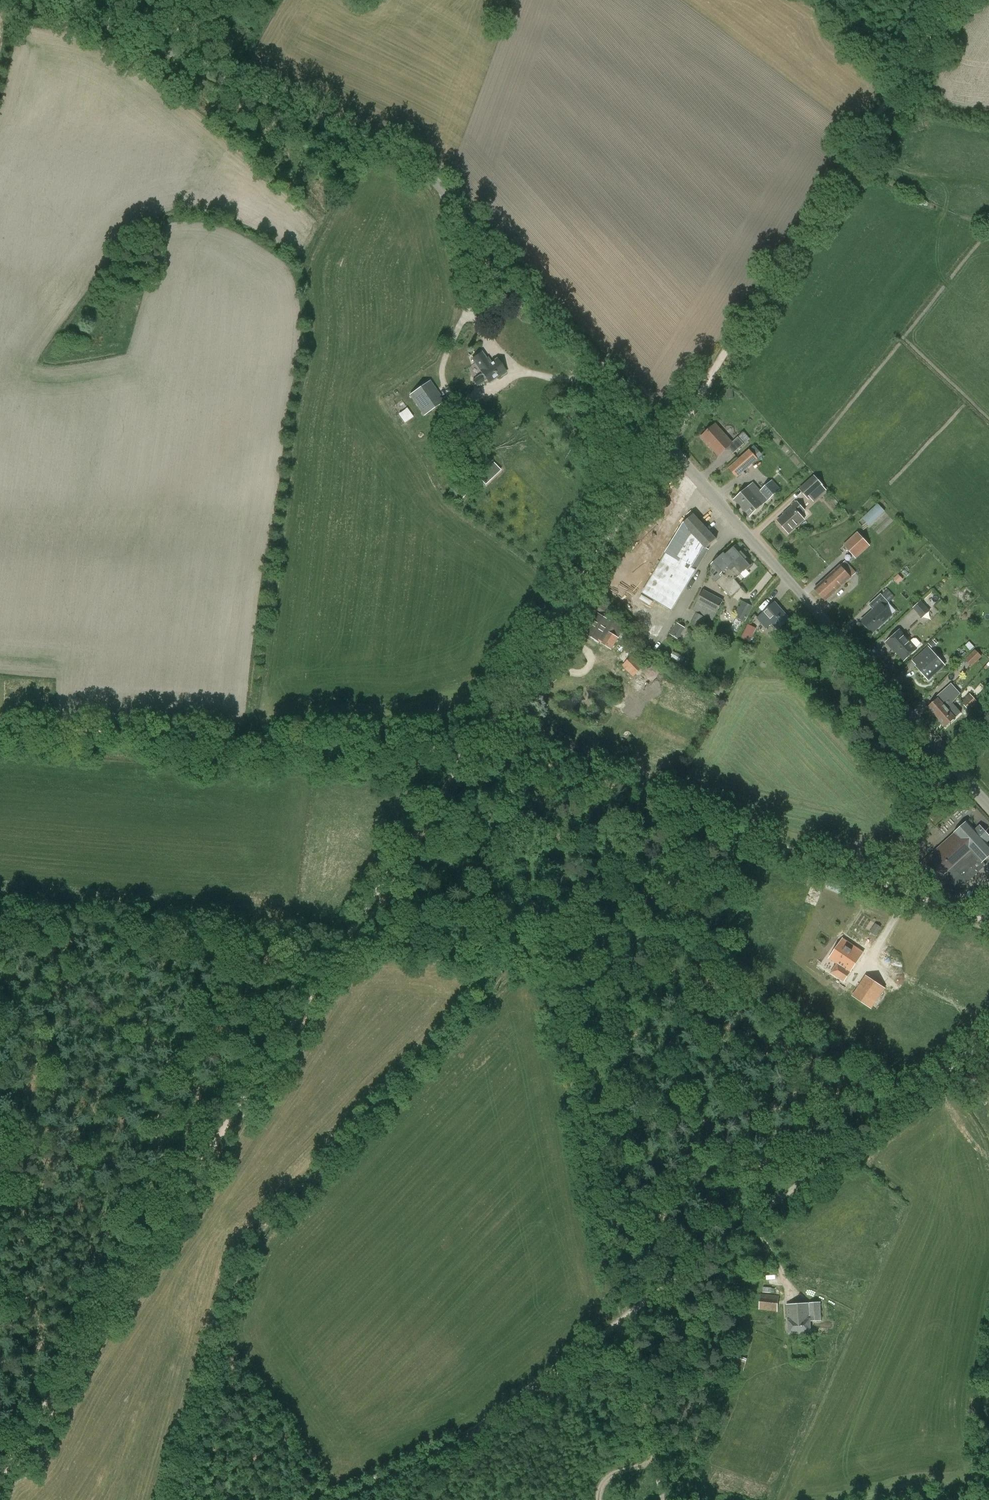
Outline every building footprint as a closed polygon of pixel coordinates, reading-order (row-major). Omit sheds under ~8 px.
[(480,371),(480,372),(482,374),(473,380),(477,386),(486,380),(488,383),(505,371),(497,359),(489,365),(481,353),(472,360),(480,371)] [(409,396),(423,417),(445,402),(430,381),(409,396)] [(407,408),(398,414),(405,423),(413,416),(407,408)] [(738,438),(732,444),(716,425),(702,438),(713,451),(714,450),(719,456),(725,451),(725,450),(726,449),(729,449),(734,454),(744,445),(738,438)] [(729,469),(737,478),(758,460),(750,451),(729,469)] [(493,462),(478,477),(486,484),(501,470),(493,462)] [(781,486),(786,481),(780,475),(775,480),(781,486)] [(811,498),(824,487),(824,486),(814,476),(799,489),(809,500),(811,498)] [(735,500),(750,517),(768,501),(781,490),(772,480),(759,491),(753,484),(735,500)] [(448,493),(459,502),(465,495),(453,486),(448,493)] [(785,516),(778,522),(789,533),(804,520),(799,515),(804,511),(800,507),(797,503),(784,515),(785,516)] [(862,517),(870,526),(885,512),(878,504),(862,517)] [(693,515),(685,522),(642,594),(672,611),(706,555),(703,553),(706,550),(716,540),(693,515)] [(843,545),(856,559),(870,546),(857,532),(843,545)] [(712,565),(722,577),(717,582),(731,598),(742,588),(735,580),(752,565),(736,547),(726,556),(724,554),(712,565)] [(853,576),(858,572),(848,561),(843,566),(853,576)] [(840,566),(815,589),(826,601),(851,578),(840,566)] [(623,589),(619,596),(628,601),(632,594),(623,589)] [(704,589),(693,610),(712,620),(723,600),(704,589)] [(862,621),(873,634),(892,616),(884,607),(895,597),(888,589),(882,595),(881,594),(869,605),(874,610),(862,621)] [(913,608),(922,619),(931,611),(921,600),(913,608)] [(736,610),(737,611),(735,616),(745,622),(753,607),(743,601),(740,607),(739,606),(736,610)] [(600,607),(612,614),(616,609),(603,602),(600,607)] [(766,629),(773,624),(778,630),(789,620),(775,604),(764,614),(757,619),(766,629)] [(697,613),(690,624),(700,630),(706,618),(697,613)] [(597,614),(585,634),(599,642),(600,640),(603,642),(601,644),(612,650),(619,638),(609,632),(608,633),(606,632),(611,623),(597,614)] [(677,623),(670,634),(678,639),(685,628),(677,623)] [(743,637),(751,641),(757,628),(749,624),(743,637)] [(886,643),(892,649),(893,648),(904,660),(916,649),(921,646),(921,643),(917,639),(914,639),(910,642),(900,631),(886,643)] [(929,644),(933,648),(937,645),(936,644),(938,643),(935,639),(933,641),(933,640),(929,644)] [(915,659),(920,665),(916,667),(929,681),(945,666),(928,647),(915,659)] [(965,659),(971,665),(981,656),(975,650),(965,659)] [(632,656),(623,666),(634,677),(643,668),(632,656)] [(962,702),(969,709),(976,701),(969,694),(962,702)] [(928,708),(937,718),(947,709),(942,704),(947,700),(943,695),(928,708)] [(628,699),(623,711),(634,717),(640,705),(628,699)] [(539,714),(542,716),(546,709),(536,703),(532,709),(539,714)] [(947,709),(937,718),(946,728),(955,719),(960,714),(955,709),(950,713),(947,709)] [(938,880),(945,888),(960,874),(967,883),(986,866),(983,862),(988,856),(988,847),(985,843),(988,840),(988,837),(980,827),(975,832),(967,823),(922,863),(938,880)] [(972,898),(972,899),(985,904),(988,895),(975,890),(972,898)] [(869,932),(876,937),(881,928),(875,924),(869,932)] [(838,964),(832,973),(844,982),(863,953),(843,939),(829,959),(838,964)] [(852,995),(872,1008),(885,988),(866,975),(852,995)] [(978,1107),(988,1119),(988,1098),(978,1107)] [(768,1313),(777,1313),(779,1296),(761,1294),(759,1309),(768,1310),(768,1313)] [(788,1305),(789,1334),(810,1333),(810,1322),(821,1321),(820,1303),(788,1305)] [(747,1358),(737,1356),(734,1367),(743,1370),(747,1358)]
